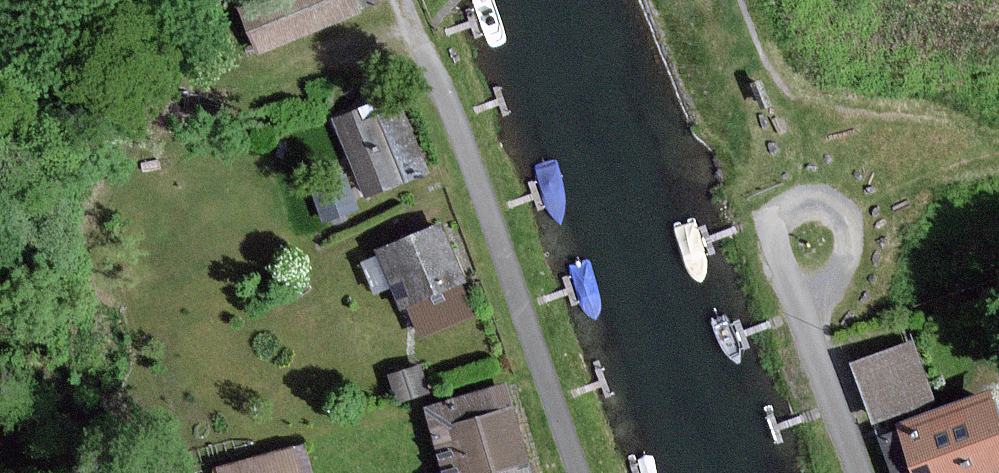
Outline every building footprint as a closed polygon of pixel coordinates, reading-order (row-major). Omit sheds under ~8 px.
[(244,7),(260,48),(355,11),(350,0),(261,0),(244,7)] [(423,172),(397,108),(377,116),(363,122),(359,113),(338,121),(368,194),(403,179),(423,172)] [(441,227),(381,253),(403,304),(463,278),(441,227)] [(931,399),(910,344),(853,365),(874,420),(931,399)] [(428,408),(447,472),(527,472),(502,387),(428,408)] [(985,400),(898,433),(879,440),(892,472),(998,472),(998,438),(985,400)] [(222,472),(321,472),(306,432),(219,463),(222,472)]
